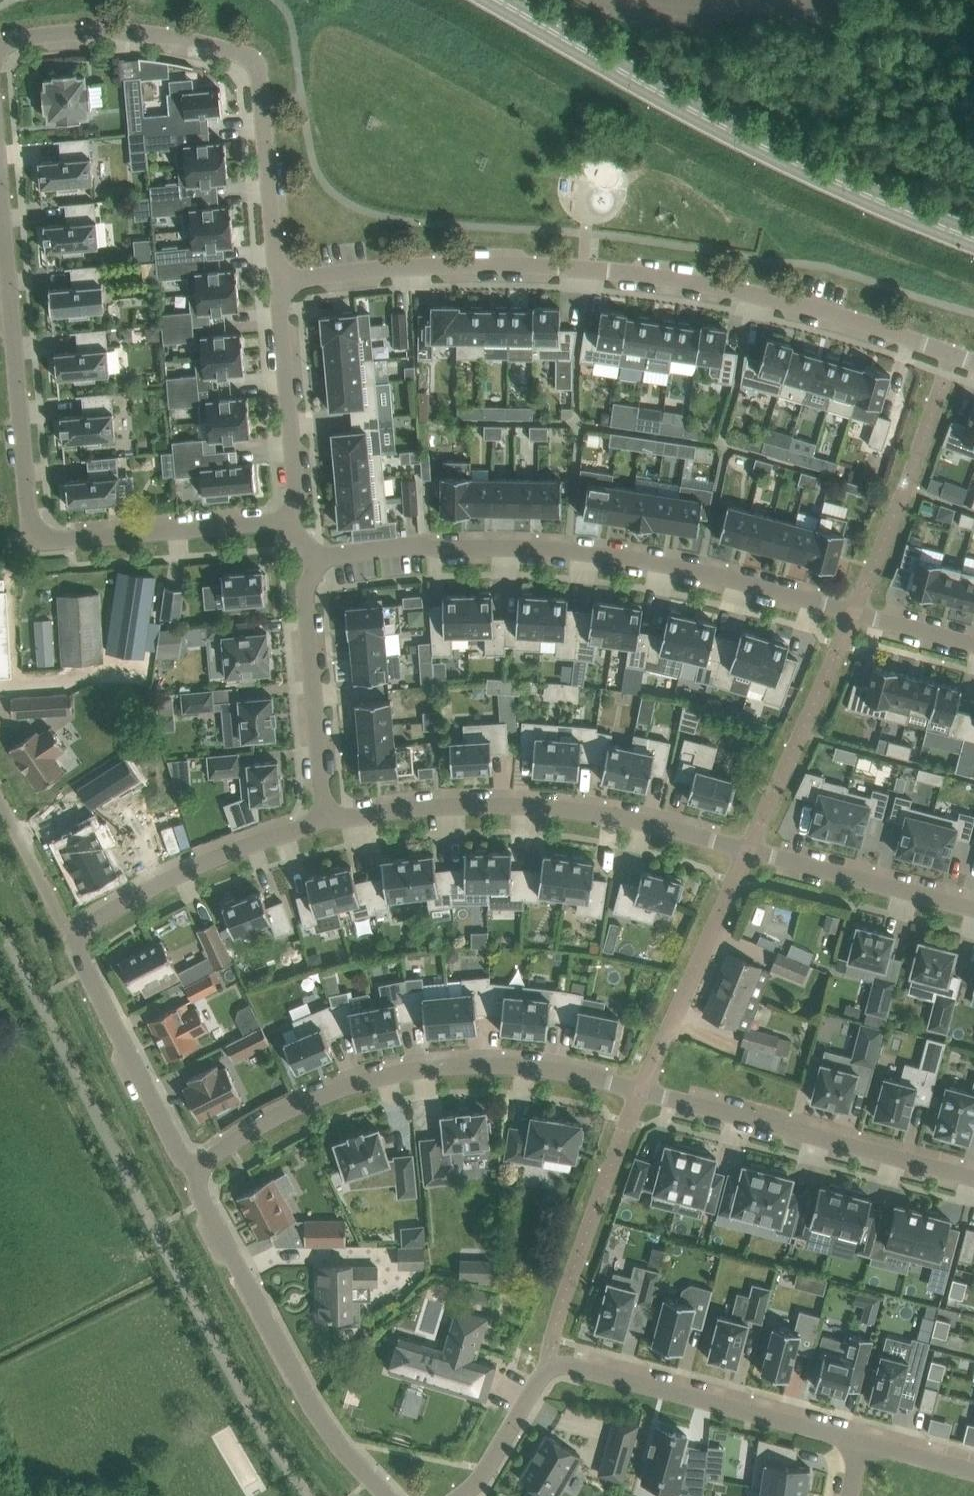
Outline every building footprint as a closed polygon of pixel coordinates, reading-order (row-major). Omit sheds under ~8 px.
[(57,123),(81,121),(81,117),(89,116),(88,109),(92,108),(90,84),(86,84),(85,77),(77,77),(77,73),(53,75),(53,79),(45,80),(46,88),(42,88),(44,112),(48,112),(49,120),(57,119),(57,123)] [(143,110),(144,110),(141,77),(140,77),(140,78),(126,79),(128,111),(143,110)] [(169,113),(145,116),(146,133),(146,135),(177,133),(177,134),(202,132),(200,117),(223,115),(221,89),(193,91),(192,80),(171,82),(172,93),(167,93),(169,113)] [(148,150),(146,135),(146,133),(129,134),(131,151),(148,150)] [(178,148),(177,134),(177,133),(146,135),(148,150),(178,148)] [(39,161),(41,188),(59,186),(60,191),(78,189),(78,185),(93,183),(90,138),(55,141),(55,142),(60,141),(62,160),(39,161)] [(184,145),(186,166),(227,162),(226,141),(184,145)] [(227,162),(186,166),(188,183),(188,187),(199,186),(229,183),(227,162)] [(167,185),(150,187),(152,201),(182,198),(200,196),(199,186),(188,187),(188,183),(178,184),(178,182),(167,183),(167,185)] [(191,228),(191,230),(233,226),(231,205),(201,208),(200,196),(182,198),(152,201),(153,215),(182,213),(183,229),(191,228)] [(141,212),(151,211),(150,198),(140,199),(141,212)] [(44,225),(46,252),(65,250),(65,255),(84,253),(84,248),(99,247),(95,201),(60,205),(60,206),(66,205),(67,223),(44,225)] [(233,226),(191,230),(193,247),(178,248),(178,246),(163,247),(163,249),(156,250),(157,265),(205,261),(204,249),(235,247),(233,226)] [(189,294),(238,290),(237,269),(207,272),(205,261),(157,265),(159,279),(188,277),(189,294)] [(50,289),(52,315),(70,314),(71,319),(90,317),(89,312),(105,311),(101,265),(66,268),(66,270),(71,269),(73,287),(50,289)] [(210,313),(240,311),(238,290),(189,294),(191,311),(192,311),(193,325),(193,326),(211,324),(210,313)] [(434,341),(457,342),(458,306),(433,306),(433,315),(419,314),(419,328),(419,359),(434,359),(434,341)] [(485,342),(485,310),(482,310),(482,306),(471,306),(471,310),(460,310),(460,306),(458,306),(457,342),(458,357),(484,358),(485,342)] [(485,342),(484,358),(509,358),(509,310),(508,310),(508,307),(496,307),(496,310),(485,310),(485,342)] [(509,358),(509,360),(533,360),(533,358),(534,310),(522,310),(522,307),(511,307),(511,310),(509,310),(509,358)] [(572,388),(572,361),(577,330),(560,330),(560,308),(534,307),(534,310),(533,358),(556,358),(556,388),(572,388)] [(161,314),(163,328),(193,325),(192,311),(191,311),(161,314)] [(323,341),(325,341),(359,338),(372,337),(370,313),(354,314),(354,311),(343,312),(343,315),(321,317),(323,341)] [(595,361),(620,365),(628,318),(628,315),(601,311),(598,333),(585,331),(581,361),(595,363),(595,361)] [(395,337),(407,336),(406,312),(392,313),(393,334),(394,334),(395,337)] [(628,318),(620,365),(645,369),(647,353),(652,321),(650,321),(650,318),(639,316),(639,319),(628,318)] [(647,353),(672,357),(677,325),(675,325),(675,321),(664,320),(664,323),(652,321),(647,353)] [(672,357),(670,370),(695,374),(697,360),(702,326),(701,326),(701,329),(689,327),(690,324),(679,322),(678,325),(677,325),(672,357)] [(193,325),(163,328),(164,343),(195,340),(193,326),(193,325)] [(712,375),(719,376),(719,381),(733,384),(738,353),(724,351),(728,330),(702,326),(697,360),(712,362),(710,372),(712,375)] [(147,342),(160,340),(159,328),(146,329),(147,342)] [(55,353),(58,379),(76,377),(76,382),(95,381),(95,376),(110,375),(106,329),(71,332),(71,333),(77,333),(78,351),(55,353)] [(201,336),(203,357),(244,354),(242,333),(201,336)] [(408,347),(407,336),(395,337),(394,334),(393,334),(394,347),(408,347)] [(361,360),(374,358),(372,337),(359,338),(325,341),(326,362),(361,360)] [(746,355),(741,386),(754,389),(755,388),(779,395),(793,349),(794,346),(768,338),(762,360),(746,355)] [(793,349),(779,395),(803,402),(808,387),(817,356),(815,356),(816,352),(805,349),(804,352),(793,349)] [(203,357),(197,358),(198,375),(199,390),(214,388),(213,377),(246,374),(244,354),(203,357)] [(839,363),(840,359),(829,356),(828,359),(817,356),(808,387),(803,402),(826,409),(831,393),(840,363),(839,363)] [(374,358),(361,360),(326,362),(329,386),(376,383),(374,358)] [(840,363),(831,393),(826,409),(852,416),(866,367),(865,367),(864,370),(853,367),(854,363),(843,360),(842,364),(840,363)] [(405,368),(405,380),(415,379),(415,367),(405,368)] [(852,415),(852,416),(859,418),(875,423),(868,445),(882,449),(892,420),(878,415),(881,408),(885,393),(888,394),(891,384),(888,383),(890,374),(866,367),(856,401),(852,415)] [(198,375),(195,375),(195,373),(183,374),(183,376),(167,377),(169,392),(199,390),(198,375)] [(352,420),(379,418),(376,383),(329,386),(329,397),(326,397),(327,407),(330,407),(331,409),(352,408),(352,420)] [(169,392),(170,407),(200,404),(199,390),(169,392)] [(61,417),(63,443),(82,441),(82,446),(101,444),(100,440),(116,438),(112,393),(77,396),(77,397),(82,397),(84,415),(61,417)] [(208,421),(250,418),(248,397),(207,400),(208,421)] [(633,416),(634,405),(614,402),(612,413),(633,416)] [(420,405),(420,421),(435,421),(435,408),(435,405),(428,405),(420,405)] [(942,445),(973,457),(973,405),(966,426),(951,421),(942,445)] [(470,418),(471,406),(458,406),(458,418),(470,418)] [(495,413),(496,407),(483,407),(483,418),(495,418),(495,413)] [(533,418),(533,407),(521,407),(521,418),(533,418)] [(687,424),(689,414),(674,412),(673,422),(687,424)] [(636,429),(637,417),(633,416),(612,413),(610,425),(636,429)] [(636,429),(661,432),(662,421),(637,417),(636,429)] [(250,418),(208,421),(210,442),(252,438),(250,418)] [(379,418),(352,420),(353,432),(333,434),(333,436),(330,436),(331,447),(334,447),(335,457),(382,453),(379,418)] [(685,436),(687,424),(673,422),(662,421),(661,432),(685,436)] [(685,436),(699,438),(701,426),(687,424),(685,436)] [(493,432),(493,426),(484,426),(484,439),(493,439),(493,432)] [(502,439),(502,426),(493,426),(493,432),(493,439),(502,439)] [(539,433),(539,426),(530,426),(529,439),(539,439),(539,433)] [(548,440),(548,426),(539,426),(539,433),(539,439),(548,440)] [(609,445),(618,447),(620,434),(611,432),(609,445)] [(629,435),(620,434),(618,447),(627,448),(629,435)] [(761,452),(765,441),(753,437),(749,448),(761,452)] [(204,454),(204,453),(203,439),(173,441),(174,452),(174,456),(204,454)] [(656,439),(654,452),(663,454),(665,440),(656,439)] [(775,450),(777,444),(765,441),(761,452),(774,456),(775,450)] [(677,456),(686,457),(688,444),(679,442),(677,456)] [(696,445),(688,444),(686,457),(694,458),(696,445)] [(800,457),(801,451),(789,448),(786,459),(798,463),(800,457)] [(229,451),(204,453),(204,454),(174,456),(176,476),(176,477),(202,474),(204,493),(202,493),(203,495),(207,494),(208,500),(229,499),(228,493),(256,490),(254,464),(231,466),(229,451)] [(410,463),(421,462),(420,454),(420,451),(409,451),(410,463)] [(176,476),(174,456),(174,452),(161,453),(163,477),(176,476)] [(384,476),(382,453),(335,457),(337,480),(384,476)] [(431,466),(430,454),(420,454),(421,462),(421,467),(431,466)] [(117,456),(82,460),(82,461),(88,460),(90,478),(66,480),(69,507),(87,505),(88,510),(106,508),(106,503),(121,502),(117,456)] [(763,467),(765,461),(756,458),(752,471),(761,473),(763,467)] [(834,473),(838,462),(826,459),(823,470),(822,472),(834,475),(834,473)] [(470,515),(470,513),(471,478),(471,461),(443,461),(443,477),(436,477),(436,495),(442,495),(442,514),(470,515)] [(770,476),(773,463),(765,461),(763,467),(761,473),(770,476)] [(431,479),(431,466),(421,467),(422,479),(431,479)] [(583,516),(606,520),(612,486),(613,473),(581,469),(578,499),(586,500),(583,516)] [(808,480),(810,474),(802,472),(798,484),(806,487),(808,480)] [(815,489),(819,477),(810,474),(808,480),(806,487),(815,489)] [(386,499),(384,476),(337,480),(339,502),(337,502),(337,503),(386,499)] [(471,478),(470,513),(493,513),(494,479),(471,478)] [(416,479),(403,480),(404,489),(404,498),(417,497),(417,489),(416,479)] [(493,513),(516,513),(516,479),(494,479),(493,513)] [(528,514),(538,514),(539,479),(516,479),(516,513),(517,514),(517,517),(528,517),(528,514)] [(561,514),(562,480),(539,479),(538,514),(561,514)] [(853,492),(856,484),(844,480),(841,489),(853,492)] [(962,503),(968,488),(945,480),(940,495),(962,503)] [(680,496),(675,530),(698,534),(700,518),(707,519),(714,489),(681,484),(679,496),(680,496)] [(865,496),(868,488),(856,484),(853,492),(865,496)] [(612,486),(606,520),(629,523),(634,489),(612,486)] [(634,489),(629,523),(628,525),(652,529),(653,527),(658,493),(634,489)] [(675,530),(680,496),(679,496),(658,493),(653,527),(675,530)] [(405,514),(418,514),(417,497),(404,498),(405,514)] [(397,520),(388,521),(386,499),(337,503),(339,525),(352,524),(354,541),(398,535),(398,534),(397,534),(396,522),(397,522),(397,520)] [(719,539),(742,545),(750,511),(728,506),(719,539)] [(764,551),(773,517),(750,511),(742,545),(752,547),(751,551),(761,554),(762,550),(764,551)] [(820,512),(816,529),(807,562),(807,564),(834,571),(839,553),(845,554),(850,537),(844,535),(848,519),(820,512)] [(973,524),(973,516),(962,512),(959,524),(973,528),(973,524)] [(786,556),(795,523),(773,517),(764,551),(786,556)] [(807,562),(816,529),(795,523),(786,556),(807,562)] [(922,546),(924,538),(912,535),(909,543),(922,546)] [(900,567),(915,571),(909,593),(932,599),(941,564),(920,558),(923,547),(922,546),(909,543),(907,543),(900,567)] [(955,604),(964,570),(941,564),(932,599),(933,599),(933,598),(955,604)] [(222,574),(225,605),(265,601),(264,589),(267,588),(266,573),(263,574),(263,571),(261,571),(261,568),(246,569),(246,572),(222,574)] [(964,570),(955,604),(973,609),(973,572),(964,570)] [(120,572),(108,651),(143,656),(155,577),(120,572)] [(11,607),(9,574),(0,575),(0,613),(11,607)] [(162,617),(180,619),(184,589),(166,587),(162,617)] [(468,595),(469,635),(486,635),(486,654),(505,653),(505,648),(506,645),(506,618),(493,619),(493,595),(491,595),(491,592),(480,592),(480,595),(468,595)] [(533,596),(534,593),(523,592),(523,596),(521,595),(520,619),(506,618),(506,645),(516,646),(515,649),(541,651),(542,637),(545,597),(533,596)] [(99,593),(59,595),(60,615),(63,665),(104,662),(99,593)] [(423,595),(403,597),(404,607),(423,606),(423,595)] [(433,651),(433,656),(452,655),(452,636),(469,635),(468,595),(444,596),(444,607),(430,607),(431,626),(432,642),(433,651)] [(545,597),(542,637),(558,638),(557,657),(575,658),(580,610),(568,609),(568,598),(545,597)] [(385,633),(402,632),(400,603),(383,605),(382,598),(364,600),(365,606),(346,608),(349,636),(351,636),(385,633)] [(580,610),(575,658),(593,661),(596,642),(613,644),(619,605),(594,601),(593,612),(580,610)] [(619,605),(613,644),(629,646),(626,666),(645,669),(652,633),(640,632),(643,608),(641,608),(642,605),(631,603),(631,606),(619,605)] [(681,616),(682,613),(671,610),(671,613),(669,613),(663,636),(652,633),(645,669),(680,676),(684,658),(693,618),(681,616)] [(693,618),(684,658),(700,661),(696,680),(714,684),(727,637),(714,635),(717,624),(693,618)] [(51,620),(36,621),(39,665),(55,664),(51,620)] [(267,632),(259,632),(258,620),(207,625),(208,637),(211,678),(227,676),(239,675),(240,683),(259,681),(258,673),(271,672),(269,658),(270,658),(270,655),(269,655),(269,648),(269,646),(268,646),(267,632)] [(156,659),(180,656),(184,627),(160,629),(156,659)] [(739,641),(727,637),(714,684),(731,690),(737,671),(753,676),(765,638),(742,631),(739,641)] [(385,633),(351,636),(353,659),(387,656),(385,633)] [(13,673),(12,650),(1,651),(0,636),(0,673),(13,673)] [(775,641),(765,638),(753,676),(769,681),(764,699),(769,701),(782,706),(798,660),(786,656),(789,646),(785,645),(786,642),(776,638),(775,641)] [(432,642),(419,643),(419,652),(433,651),(432,642)] [(433,651),(419,652),(420,661),(433,660),(433,656),(433,651)] [(353,668),(350,668),(351,679),(354,678),(355,681),(389,678),(402,677),(400,655),(387,656),(353,659),(353,668)] [(854,683),(847,708),(864,712),(885,718),(889,703),(897,671),(875,665),(869,687),(854,683)] [(898,673),(898,672),(897,671),(889,703),(885,718),(907,723),(910,712),(909,712),(918,678),(898,673)] [(938,682),(938,683),(918,678),(909,712),(910,712),(929,717),(926,729),(927,729),(940,683),(938,682)] [(504,679),(503,693),(520,694),(521,680),(504,679)] [(579,699),(579,684),(548,683),(548,699),(579,699)] [(956,710),(962,688),(940,683),(927,729),(964,738),(971,714),(956,710)] [(212,690),(181,693),(183,712),(214,710),(212,690)] [(73,710),(72,704),(72,694),(12,698),(13,717),(56,714),(71,713),(73,713),(73,710)] [(643,694),(640,709),(654,712),(657,697),(643,694)] [(275,711),(274,712),(272,696),(239,699),(222,701),(222,710),(224,725),(225,746),(245,744),(245,740),(257,739),(258,742),(273,741),(272,738),(276,737),(275,722),(276,722),(276,719),(274,719),(274,714),(275,714),(275,711)] [(173,697),(157,699),(157,708),(174,707),(173,697)] [(391,700),(357,703),(357,706),(353,707),(354,717),(358,717),(358,726),(393,723),(391,700)] [(695,732),(702,707),(684,702),(679,728),(695,732)] [(753,720),(757,708),(745,704),(741,716),(753,720)] [(437,729),(436,711),(423,712),(424,730),(437,729)] [(964,738),(973,741),(973,715),(971,714),(964,738)] [(464,741),(450,742),(452,773),(454,772),(454,776),(469,775),(469,772),(493,770),(492,753),(509,752),(507,722),(463,725),(464,741)] [(533,773),(556,775),(559,738),(560,725),(523,722),(521,743),(520,755),(534,756),(533,773)] [(393,723),(358,726),(360,748),(395,745),(393,723)] [(580,760),(593,761),(597,728),(572,726),(570,739),(559,738),(556,775),(557,775),(557,778),(567,779),(568,776),(579,777),(580,760)] [(55,733),(52,729),(51,727),(49,728),(44,731),(39,734),(37,730),(10,748),(39,790),(65,772),(55,756),(66,749),(55,733)] [(602,780),(624,785),(632,748),(610,744),(612,734),(597,731),(598,728),(597,728),(593,761),(605,763),(602,780)] [(671,742),(647,737),(634,735),(632,748),(624,785),(626,785),(626,788),(636,790),(636,787),(647,789),(651,773),(664,775),(671,742)] [(710,773),(717,747),(685,738),(681,751),(683,751),(676,778),(692,783),(688,799),(727,810),(729,801),(732,801),(736,790),(733,789),(735,780),(710,773)] [(897,756),(901,743),(889,740),(886,753),(897,756)] [(912,746),(901,743),(897,756),(909,759),(912,746)] [(412,744),(395,745),(360,748),(359,748),(361,777),(380,775),(381,782),(399,780),(398,773),(415,772),(412,744)] [(855,764),(858,752),(847,749),(844,761),(855,764)] [(239,753),(207,756),(207,758),(209,776),(209,777),(209,778),(240,775),(242,799),(225,805),(233,827),(258,818),(255,803),(267,802),(267,805),(277,804),(277,801),(282,801),(280,786),(282,785),(281,776),(280,776),(278,761),(248,764),(248,765),(240,765),(239,753)] [(125,757),(77,788),(91,809),(138,779),(125,757)] [(434,766),(418,767),(419,778),(434,777),(434,766)] [(831,836),(835,837),(846,797),(845,797),(847,791),(849,787),(824,779),(825,777),(807,771),(795,795),(818,801),(810,831),(814,832),(813,836),(830,840),(831,836)] [(942,786),(945,775),(934,772),(931,783),(942,786)] [(881,817),(889,793),(873,788),(872,793),(871,797),(847,791),(845,797),(846,797),(835,837),(860,844),(868,813),(881,817)] [(910,807),(912,799),(896,795),(889,820),(904,824),(896,853),(922,860),(932,819),(934,813),(910,807)] [(84,833),(60,845),(69,862),(67,863),(74,875),(75,874),(84,891),(97,884),(100,889),(116,880),(114,876),(117,874),(105,849),(118,842),(108,821),(103,824),(97,812),(78,821),(84,833)] [(973,822),(973,815),(961,812),(959,820),(934,813),(932,819),(922,860),(947,866),(954,837),(969,840),(973,822)] [(487,852),(487,849),(476,849),(476,852),(465,852),(465,869),(451,869),(452,900),(452,903),(489,904),(488,890),(487,852)] [(410,857),(408,857),(413,897),(427,895),(429,909),(453,906),(452,900),(451,869),(436,871),(434,854),(425,855),(425,852),(410,854),(410,857)] [(512,852),(487,852),(488,890),(511,889),(510,899),(524,899),(526,869),(512,869),(512,852)] [(541,871),(526,869),(524,899),(539,901),(540,894),(564,897),(570,858),(567,858),(567,855),(555,853),(555,856),(544,855),(541,871)] [(572,859),(570,858),(564,897),(579,899),(577,913),(602,916),(607,880),(593,878),(595,862),(584,860),(585,857),(573,856),(572,859)] [(384,877),(370,879),(374,909),(388,908),(388,899),(413,897),(408,857),(382,861),(384,877)] [(375,914),(374,909),(370,879),(355,883),(352,866),(341,869),(340,866),(330,869),(331,872),(328,872),(337,908),(338,908),(350,905),(353,919),(375,914)] [(653,922),(657,906),(674,911),(677,898),(680,899),(684,885),(681,884),(682,881),(680,881),(681,878),(666,874),(666,877),(642,870),(638,887),(622,882),(614,911),(653,922)] [(337,908),(328,872),(306,878),(311,894),(297,897),(304,926),(315,924),(316,931),(342,925),(338,911),(338,908),(337,908)] [(294,929),(283,901),(267,907),(261,892),(236,901),(235,898),(226,902),(227,905),(223,906),(234,935),(271,921),(277,936),(294,929)] [(657,909),(655,923),(670,925),(672,911),(657,909)] [(823,930),(836,933),(841,918),(827,915),(823,930)] [(198,930),(216,969),(233,962),(214,922),(198,930)] [(603,951),(613,953),(621,926),(610,923),(603,951)] [(885,969),(894,935),(858,926),(849,960),(867,965),(863,977),(874,980),(866,1011),(868,1011),(887,1016),(896,981),(883,978),(885,969)] [(406,940),(407,951),(417,950),(416,939),(406,940)] [(210,956),(178,972),(162,940),(119,962),(135,992),(142,988),(146,995),(181,977),(185,987),(210,974),(217,970),(216,969),(210,956)] [(944,995),(956,951),(920,942),(911,975),(925,979),(922,990),(935,993),(933,999),(936,1000),(929,1027),(948,1032),(957,998),(944,995)] [(803,981),(809,966),(814,954),(791,944),(787,956),(779,953),(773,968),(803,981)] [(454,962),(459,957),(458,948),(446,949),(446,962),(454,962)] [(312,968),(325,965),(323,956),(318,953),(309,955),(312,968)] [(729,954),(716,984),(759,1002),(760,1001),(748,996),(760,968),(729,954)] [(185,987),(192,1002),(218,989),(210,974),(185,987)] [(463,993),(448,994),(452,1033),(455,1033),(455,1036),(467,1035),(467,1032),(478,1031),(477,1014),(490,1013),(489,983),(489,977),(462,979),(463,993)] [(449,1033),(452,1033),(448,994),(424,995),(423,978),(405,979),(407,990),(412,1020),(425,1018),(426,1035),(437,1034),(438,1037),(450,1036),(449,1033)] [(373,1007),(372,1007),(379,1043),(403,1038),(399,1022),(412,1020),(407,990),(405,979),(379,984),(383,1005),(373,1007)] [(506,984),(489,983),(490,1013),(502,1014),(500,1031),(512,1032),(511,1035),(521,1036),(522,1033),(523,1033),(527,996),(528,986),(506,984)] [(583,997),(585,985),(573,983),(571,991),(566,989),(561,1020),(576,1023),(573,1040),(597,1044),(596,1047),(611,1050),(612,1047),(613,1048),(618,1022),(619,1017),(604,1014),(580,1010),(583,997)] [(759,1002),(716,984),(704,1013),(735,1027),(741,1013),(753,1018),(759,1002)] [(527,996),(523,1033),(547,1036),(548,1019),(561,1020),(566,989),(528,986),(527,996)] [(329,995),(331,1005),(341,1033),(354,1031),(357,1047),(368,1045),(368,1048),(378,1046),(378,1043),(379,1043),(372,1007),(373,1007),(370,992),(347,997),(346,991),(329,995)] [(186,1002),(149,1021),(169,1060),(198,1045),(194,1036),(208,1029),(197,1007),(190,1011),(186,1002)] [(284,1042),(296,1071),(300,1069),(301,1072),(310,1068),(309,1065),(333,1055),(327,1039),(341,1033),(331,1005),(294,1021),(300,1036),(284,1042)] [(884,1029),(887,1016),(868,1011),(865,1024),(884,1029)] [(822,1063),(816,1083),(813,1082),(810,1095),(813,1096),(812,1100),(849,1109),(858,1072),(860,1063),(874,1067),(884,1029),(865,1024),(861,1023),(852,1058),(841,1055),(838,1067),(822,1063)] [(270,1043),(262,1026),(226,1045),(234,1061),(270,1043)] [(779,1036),(748,1028),(747,1028),(747,1030),(743,1044),(745,1045),(742,1061),(746,1062),(745,1063),(777,1072),(785,1074),(788,1061),(780,1059),(781,1054),(788,1056),(792,1040),(779,1036)] [(906,1064),(901,1082),(885,1077),(874,1116),(907,1125),(913,1100),(929,1105),(938,1073),(906,1064)] [(235,1083),(226,1067),(219,1070),(217,1065),(189,1079),(191,1084),(184,1088),(199,1119),(217,1110),(218,1113),(231,1107),(229,1104),(235,1101),(242,1097),(235,1083)] [(972,1092),(947,1084),(939,1113),(937,1113),(933,1129),(935,1130),(934,1132),(942,1134),(942,1135),(961,1140),(961,1139),(969,1141),(973,1125),(973,1083),(972,1092)] [(451,1163),(450,1148),(464,1146),(465,1151),(484,1149),(484,1145),(490,1144),(488,1133),(491,1133),(490,1122),(487,1122),(486,1111),(470,1113),(470,1112),(458,1113),(458,1115),(442,1116),(444,1138),(439,1139),(439,1138),(421,1139),(425,1184),(455,1181),(453,1162),(451,1163)] [(530,1152),(576,1159),(578,1143),(582,1144),(584,1130),(581,1129),(582,1124),(565,1121),(565,1120),(549,1117),(549,1118),(532,1116),(530,1130),(510,1127),(505,1158),(529,1162),(530,1152)] [(341,1161),(346,1177),(370,1169),(375,1184),(393,1183),(393,1180),(397,1179),(399,1196),(416,1195),(412,1155),(395,1157),(395,1162),(390,1163),(379,1129),(363,1134),(363,1132),(350,1136),(350,1138),(335,1143),(336,1146),(331,1148),(335,1162),(341,1161)] [(654,1191),(679,1198),(692,1147),(677,1143),(676,1147),(667,1145),(661,1166),(650,1164),(651,1162),(636,1157),(624,1191),(639,1196),(642,1187),(654,1190),(654,1191)] [(707,1151),(692,1147),(679,1198),(702,1204),(701,1208),(714,1211),(724,1174),(712,1171),(716,1157),(706,1155),(707,1151)] [(753,1230),(769,1168),(751,1163),(751,1166),(744,1165),(740,1177),(729,1174),(719,1212),(732,1216),(733,1212),(756,1218),(752,1230),(753,1230)] [(787,1176),(787,1172),(769,1168),(753,1230),(754,1230),(757,1218),(779,1224),(777,1231),(791,1234),(802,1194),(790,1191),(793,1178),(787,1176)] [(275,1244),(275,1246),(346,1246),(346,1220),(305,1220),(305,1222),(297,1222),(295,1220),(296,1220),(274,1178),(238,1196),(261,1239),(269,1234),(275,1244)] [(810,1232),(834,1239),(847,1188),(831,1184),(830,1187),(820,1185),(818,1192),(807,1189),(795,1235),(808,1239),(810,1232)] [(856,1251),(870,1255),(879,1220),(880,1220),(883,1209),(870,1206),(872,1198),(862,1196),(863,1192),(847,1188),(834,1239),(857,1245),(856,1251)] [(885,1252),(911,1259),(923,1212),(896,1205),(891,1223),(880,1220),(879,1220),(870,1255),(884,1259),(885,1252)] [(923,1212),(911,1259),(937,1265),(936,1270),(948,1274),(960,1230),(948,1227),(950,1219),(938,1216),(939,1213),(926,1209),(925,1212),(923,1212)] [(424,1225),(401,1227),(402,1246),(426,1246),(424,1225)] [(961,1250),(973,1253),(973,1229),(967,1227),(961,1250)] [(425,1268),(425,1246),(398,1247),(398,1268),(425,1268)] [(665,1250),(653,1246),(648,1264),(660,1267),(665,1250)] [(958,1259),(972,1263),(973,1256),(973,1253),(961,1250),(958,1259)] [(460,1259),(460,1279),(479,1279),(479,1259),(460,1259)] [(479,1259),(479,1279),(479,1282),(492,1282),(492,1259),(479,1259)] [(359,1324),(359,1304),(359,1299),(352,1299),(352,1285),(378,1284),(378,1266),(352,1266),(352,1265),(318,1266),(318,1318),(341,1317),(341,1324),(359,1324)] [(604,1298),(600,1297),(596,1312),(601,1313),(596,1329),(603,1331),(603,1333),(617,1337),(618,1335),(625,1336),(629,1319),(634,1320),(638,1302),(651,1305),(660,1272),(647,1268),(643,1284),(632,1281),(632,1278),(615,1274),(612,1283),(609,1282),(604,1298)] [(798,1274),(795,1286),(824,1292),(826,1280),(798,1274)] [(953,1279),(951,1287),(965,1291),(967,1283),(953,1279)] [(486,1303),(489,1290),(473,1285),(469,1299),(486,1303)] [(708,1358),(737,1366),(748,1323),(747,1322),(748,1318),(762,1321),(770,1289),(753,1285),(750,1297),(743,1295),(739,1311),(734,1310),(732,1319),(719,1315),(719,1317),(715,1316),(711,1334),(714,1335),(708,1358)] [(682,1351),(689,1325),(703,1328),(713,1289),(712,1289),(711,1291),(692,1286),(684,1290),(681,1301),(666,1297),(661,1313),(658,1312),(654,1327),(657,1328),(653,1344),(660,1345),(659,1349),(674,1353),(675,1349),(682,1351)] [(965,1291),(951,1287),(949,1295),(963,1299),(965,1291)] [(934,1319),(937,1309),(925,1306),(922,1316),(934,1319)] [(488,1318),(469,1312),(457,1308),(444,1350),(399,1336),(389,1370),(414,1378),(415,1376),(454,1388),(453,1390),(486,1401),(497,1367),(471,1359),(475,1347),(479,1349),(488,1318)] [(761,1372),(788,1379),(796,1350),(812,1354),(821,1317),(808,1313),(808,1314),(801,1312),(799,1319),(798,1319),(795,1331),(774,1326),(761,1372)] [(937,1318),(935,1326),(949,1330),(951,1322),(937,1318)] [(852,1340),(822,1332),(818,1347),(825,1349),(816,1382),(819,1383),(818,1387),(838,1393),(840,1389),(848,1391),(850,1382),(858,1384),(873,1328),(862,1325),(859,1335),(854,1333),(852,1340)] [(949,1330),(935,1326),(933,1334),(947,1338),(949,1330)] [(879,1406),(893,1410),(894,1407),(897,1407),(903,1385),(918,1389),(930,1343),(913,1339),(907,1361),(882,1354),(878,1370),(874,1369),(870,1384),(874,1384),(870,1400),(880,1403),(879,1406)] [(932,1360),(930,1369),(944,1372),(946,1364),(932,1360)] [(944,1372),(930,1369),(928,1377),(942,1381),(944,1372)] [(925,1386),(919,1409),(933,1413),(939,1389),(925,1386)] [(424,1397),(408,1392),(401,1412),(418,1417),(424,1397)] [(931,1419),(929,1432),(950,1435),(951,1422),(931,1419)] [(963,1441),(973,1444),(973,1424),(968,1423),(963,1441)] [(662,1424),(661,1428),(657,1427),(653,1442),(652,1441),(649,1451),(651,1451),(642,1481),(644,1481),(645,1480),(644,1480),(646,1473),(689,1485),(688,1495),(704,1495),(706,1479),(707,1469),(690,1464),(689,1466),(680,1463),(685,1443),(687,1435),(673,1431),(674,1428),(662,1424)] [(520,1478),(532,1486),(526,1495),(527,1495),(535,1483),(556,1495),(570,1472),(569,1471),(578,1456),(579,1456),(580,1455),(546,1435),(520,1478)] [(808,1481),(810,1467),(792,1465),(795,1447),(759,1438),(752,1484),(807,1492),(807,1490),(809,1491),(810,1482),(808,1481)] [(609,1444),(600,1474),(622,1480),(630,1450),(609,1444)] [(707,1469),(706,1479),(721,1480),(722,1469),(707,1467),(707,1469)] [(807,1492),(752,1484),(752,1485),(762,1487),(761,1495),(806,1495),(807,1492)]
